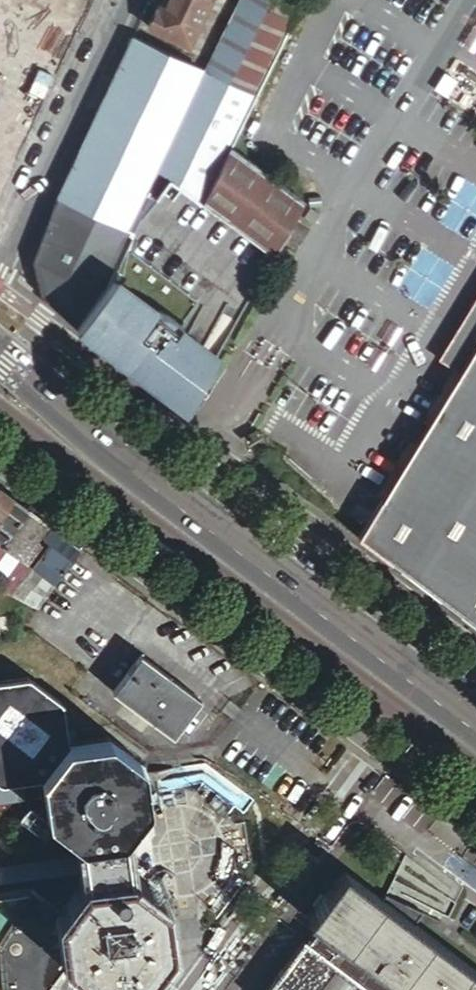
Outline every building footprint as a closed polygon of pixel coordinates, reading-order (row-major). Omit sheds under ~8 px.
[(162,2),(160,1),(147,29),(188,48),(209,3),(204,0),(163,0),(162,2)] [(255,96),(300,6),(287,0),(240,0),(205,73),(255,96)] [(112,79),(54,202),(33,258),(33,261),(35,276),(36,280),(39,293),(39,294),(41,296),(76,326),(106,287),(107,285),(108,283),(111,278),(111,277),(140,226),(138,224),(170,181),(202,204),(230,147),(255,96),(205,73),(131,39),(112,79)] [(202,204),(273,256),(303,202),(230,147),(202,204)] [(187,334),(216,356),(273,256),(202,204),(170,181),(138,224),(140,226),(111,277),(111,278),(153,309),(160,311),(163,312),(169,315),(174,319),(179,323),(183,328),(187,334)] [(106,287),(76,326),(133,369),(136,365),(189,405),(216,356),(187,334),(183,328),(179,323),(174,319),(169,315),(163,312),(160,311),(153,309),(111,278),(108,283),(107,285),(106,287)] [(471,311),(446,351),(430,377),(441,384),(451,390),(475,350),(475,314),(471,311)] [(451,390),(360,539),(475,627),(475,350),(451,390)] [(136,365),(133,369),(187,409),(189,405),(136,365)] [(0,491),(0,518),(12,500),(0,491)] [(26,511),(12,500),(0,518),(0,546),(1,546),(26,511)] [(9,595),(20,578),(18,576),(38,546),(34,542),(46,525),(26,511),(1,546),(0,548),(0,590),(9,595)] [(20,578),(9,595),(38,610),(77,549),(51,529),(43,540),(48,544),(23,580),(20,578)] [(139,656),(133,665),(151,677),(157,669),(139,656)] [(198,701),(157,669),(151,677),(133,665),(113,693),(172,737),(198,701)] [(66,745),(61,703),(28,678),(0,682),(0,785),(40,780),(66,745)] [(80,847),(122,841),(147,807),(143,765),(109,739),(66,745),(40,780),(47,821),(80,847)] [(124,862),(123,854),(122,841),(80,847),(86,887),(126,881),(125,871),(124,862)] [(124,862),(125,871),(132,871),(129,853),(123,854),(124,862)] [(343,872),(306,921),(318,929),(307,943),(303,940),(265,989),(388,989),(392,985),(399,989),(475,989),(475,972),(343,872)] [(126,881),(86,887),(61,920),(67,963),(97,945),(108,954),(123,951),(132,939),(131,926),(124,920),(144,894),(126,881)] [(142,981),(168,947),(168,946),(162,908),(144,894),(124,920),(131,926),(132,939),(123,951),(108,954),(97,945),(67,963),(100,988),(142,981)] [(67,963),(61,920),(28,895),(0,899),(0,989),(46,989),(67,963)]
